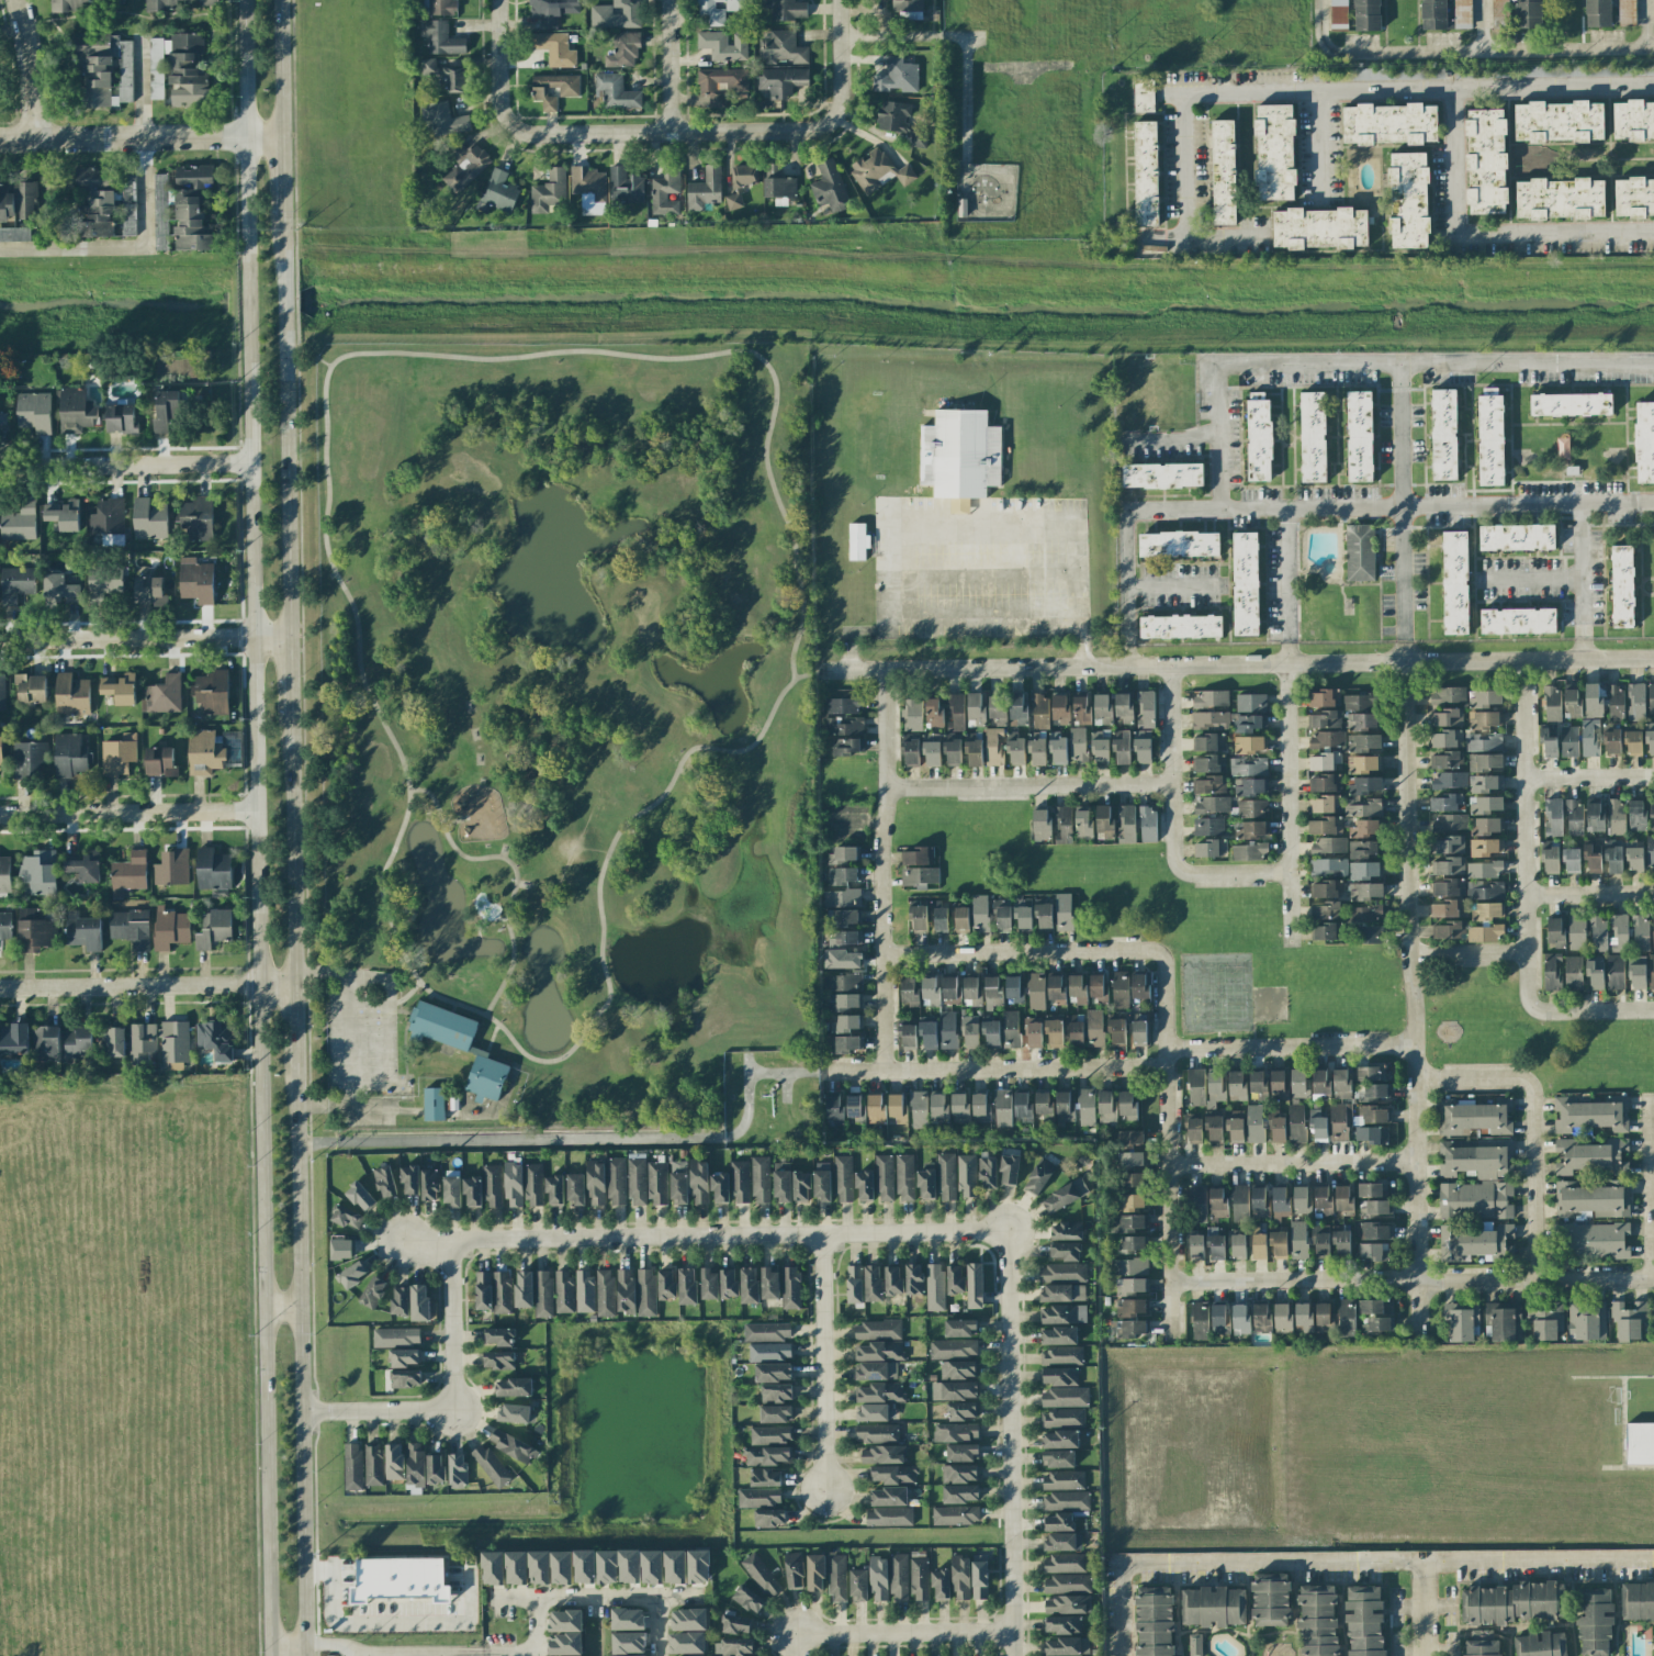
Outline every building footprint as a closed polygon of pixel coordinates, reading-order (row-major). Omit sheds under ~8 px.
[(51,12),(82,12),(82,2),(103,2),(103,0),(51,0),(51,12)] [(145,11),(176,11),(176,4),(218,4),(218,0),(145,0),(145,11)] [(429,15),(456,15),(456,0),(429,0),(429,15)] [(529,18),(540,18),(540,29),(557,28),(557,14),(579,14),(579,0),(529,0),(529,18)] [(640,1),(629,2),(629,0),(612,0),(612,5),(590,5),(590,28),(640,27),(640,1)] [(746,0),(697,0),(697,15),(708,15),(708,26),(724,26),(724,11),(746,11),(746,0)] [(794,2),(794,0),(764,0),(764,9),(771,8),(771,20),(807,19),(807,2),(794,2)] [(923,0),(894,0),(894,20),(923,20),(923,0)] [(1331,29),(1348,29),(1347,0),(1330,0),(1331,29)] [(1380,0),(1354,0),(1355,31),(1380,30),(1380,0)] [(1422,30),(1447,30),(1447,0),(1421,0),(1422,30)] [(1454,29),(1472,28),(1471,0),(1453,0),(1454,29)] [(1492,28),(1509,28),(1508,0),(1492,0),(1492,28)] [(1542,28),(1541,0),(1516,0),(1516,28),(1542,28)] [(1611,26),(1611,0),(1585,0),(1586,27),(1611,26)] [(1619,26),(1636,25),(1636,0),(1618,0),(1619,26)] [(428,55),(466,54),(466,38),(448,38),(447,20),(419,20),(420,38),(428,38),(428,55)] [(795,30),(758,31),(759,62),(791,61),(791,63),(808,63),(808,47),(795,47),(795,30)] [(529,50),(547,49),(548,67),(576,67),(575,50),(568,50),(568,32),(529,33),(529,50)] [(637,32),(613,33),(614,55),(604,55),(604,67),(638,66),(637,32)] [(726,32),(696,32),(697,49),(710,49),(710,61),(747,60),(746,33),(733,33),(733,45),(726,45),(726,32)] [(149,39),(150,99),(164,99),(163,69),(170,69),(170,86),(171,86),(171,107),(209,106),(208,74),(198,74),(198,55),(203,55),(202,33),(170,34),(170,38),(149,39)] [(132,41),(113,41),(113,34),(77,34),(78,106),(133,105),(132,41)] [(873,75),(873,90),(902,90),(902,92),(917,92),(917,64),(902,63),(902,57),(888,57),(888,75),(873,75)] [(421,76),(447,75),(448,93),(465,92),(464,67),(436,68),(435,58),(420,59),(421,76)] [(808,86),(808,69),(758,68),(758,89),(768,90),(767,98),(792,99),(792,85),(808,86)] [(697,69),(697,95),(711,95),(711,108),(725,108),(725,91),(748,91),(748,69),(697,69)] [(1368,69),(1368,79),(1388,80),(1388,69),(1368,69)] [(642,107),(641,91),(623,92),(622,73),(595,74),(596,93),(603,93),(604,108),(642,107)] [(579,96),(579,75),(532,76),(533,101),(541,101),(542,112),(556,112),(556,96),(546,96),(546,87),(559,87),(559,96),(579,96)] [(468,115),(450,117),(448,100),(429,103),(432,136),(470,131),(468,115)] [(909,103),(879,100),(876,130),(909,133),(908,147),(926,149),(927,129),(907,127),(909,103)] [(1613,102),(1613,140),(1653,140),(1653,101),(1613,102)] [(1604,141),(1603,102),(1514,103),(1515,142),(1604,141)] [(1294,200),(1293,105),(1255,105),(1257,200),(1294,200)] [(1342,143),(1437,143),(1437,105),(1342,105),(1342,143)] [(1507,213),(1504,109),(1465,110),(1468,214),(1507,213)] [(1213,225),(1236,225),(1234,120),(1211,120),(1213,225)] [(1133,122),(1136,226),(1159,225),(1156,121),(1133,122)] [(456,194),(491,160),(474,142),(467,149),(458,140),(447,151),(457,162),(440,178),(456,194)] [(917,178),(907,163),(895,171),(879,147),(862,159),(861,157),(847,167),(866,195),(895,176),(903,187),(917,178)] [(1390,153),(1391,217),(1390,217),(1390,248),(1428,248),(1427,153),(1390,153)] [(830,212),(848,207),(833,157),(816,162),(821,180),(809,183),(817,207),(828,204),(830,212)] [(680,192),(679,164),(662,164),(662,178),(650,179),(651,214),(678,214),(678,200),(666,200),(666,193),(680,192)] [(766,197),(774,197),(774,206),(787,206),(787,199),(795,199),(795,177),(781,178),(781,164),(765,164),(766,197)] [(643,202),(643,174),(626,175),(625,165),(609,166),(610,203),(643,202)] [(687,211),(703,210),(703,203),(721,203),(720,165),(704,165),(704,182),(686,182),(687,211)] [(757,186),(758,166),(731,165),(731,185),(757,186)] [(213,250),(213,225),(204,225),(204,212),(199,212),(199,190),(213,189),(213,166),(175,166),(175,190),(166,190),(166,174),(154,174),(155,246),(162,246),(162,248),(169,248),(169,242),(176,242),(176,251),(213,250)] [(509,214),(521,188),(504,181),(508,173),(493,166),(475,208),(482,211),(485,203),(509,214)] [(135,174),(115,174),(115,167),(75,167),(76,189),(86,189),(86,205),(80,205),(80,237),(113,236),(113,215),(121,215),(121,235),(135,235),(135,174)] [(546,214),(546,205),(564,205),(565,167),(548,167),(548,185),(530,184),(530,213),(546,214)] [(581,215),(605,214),(604,168),(571,169),(571,194),(580,194),(581,215)] [(1614,179),(1615,217),(1653,217),(1653,178),(1614,179)] [(1516,218),(1604,218),(1604,180),(1516,180),(1516,218)] [(7,220),(7,215),(19,215),(19,219),(37,219),(37,182),(13,182),(13,193),(7,193),(7,184),(0,184),(0,220),(7,220)] [(728,211),(743,207),(739,192),(724,196),(728,211)] [(1367,247),(1367,209),(1273,210),(1273,248),(1367,247)] [(29,230),(0,229),(0,239),(29,240),(29,230)] [(82,433),(82,426),(98,426),(98,402),(85,402),(85,388),(59,389),(60,434),(82,433)] [(1431,388),(1431,480),(1458,480),(1456,388),(1431,388)] [(1504,388),(1477,388),(1477,485),(1504,485),(1504,388)] [(1372,390),(1347,391),(1347,482),(1373,482),(1372,390)] [(155,433),(168,433),(168,421),(179,422),(179,391),(155,391),(155,433)] [(1299,483),(1326,483),(1326,391),(1299,391),(1299,483)] [(1271,392),(1247,392),(1247,481),(1271,481),(1271,392)] [(17,427),(35,427),(35,435),(50,435),(50,393),(17,393),(17,427)] [(1613,415),(1613,393),(1529,393),(1529,415),(1613,415)] [(1635,483),(1653,482),(1653,401),(1634,401),(1635,483)] [(134,404),(106,404),(107,434),(139,433),(139,423),(134,423),(134,404)] [(987,410),(935,407),(934,425),(921,425),(919,484),(934,485),(933,496),(950,497),(949,512),(969,513),(969,497),(986,497),(987,484),(999,485),(1001,426),(987,425),(987,410)] [(1203,462),(1123,462),(1123,488),(1203,488),(1203,462)] [(213,540),(212,495),(196,496),(196,502),(179,502),(180,541),(213,540)] [(149,497),(133,498),(134,539),(168,538),(167,504),(149,505),(149,497)] [(79,531),(78,498),(63,498),(63,503),(43,504),(44,520),(53,520),(53,532),(79,531)] [(96,499),(96,514),(88,514),(89,535),(124,534),(123,499),(96,499)] [(35,539),(35,500),(19,500),(19,512),(0,512),(1,540),(35,539)] [(848,559),(867,559),(867,523),(848,523),(848,559)] [(1374,581),(1374,524),(1346,524),(1346,581),(1374,581)] [(1555,524),(1478,524),(1478,549),(1555,549),(1555,524)] [(1138,557),(1219,557),(1219,532),(1138,530),(1138,557)] [(1469,530),(1443,530),(1443,634),(1469,634),(1469,530)] [(1234,532),(1234,636),(1258,636),(1258,532),(1234,532)] [(1611,627),(1634,627),(1634,544),(1611,544),(1611,627)] [(213,563),(195,563),(195,557),(180,557),(180,598),(197,598),(197,605),(213,605),(213,563)] [(1,567),(1,606),(16,606),(17,593),(35,593),(35,568),(1,567)] [(109,568),(87,569),(88,600),(109,600),(109,568)] [(81,602),(80,584),(64,585),(64,573),(43,574),(44,603),(81,602)] [(169,604),(168,595),(163,595),(162,576),(134,577),(135,605),(169,604)] [(1481,607),(1481,633),(1556,633),(1556,607),(1481,607)] [(1140,614),(1140,637),(1222,637),(1222,614),(1140,614)] [(56,715),(90,714),(89,679),(72,679),(71,672),(55,672),(56,715)] [(134,672),(121,672),(121,677),(99,678),(100,695),(115,695),(115,706),(135,705),(134,672)] [(146,712),(180,712),(180,672),(164,673),(165,684),(145,685),(146,712)] [(227,715),(228,673),(195,672),(194,703),(202,703),(202,715),(227,715)] [(46,702),(45,675),(13,675),(13,684),(18,683),(18,703),(46,702)] [(1609,719),(1624,718),(1623,682),(1609,683),(1609,719)] [(1602,683),(1585,683),(1585,717),(1604,717),(1602,683)] [(1628,720),(1644,720),(1644,683),(1628,683),(1628,720)] [(1561,723),(1561,685),(1544,685),(1544,723),(1561,723)] [(1465,707),(1465,686),(1431,686),(1431,707),(1465,707)] [(1563,717),(1580,717),(1580,687),(1563,687),(1563,717)] [(1341,709),(1340,689),(1307,689),(1308,709),(1341,709)] [(1154,728),(1154,690),(1135,690),(1136,728),(1154,728)] [(1472,707),(1501,707),(1501,690),(1472,690),(1472,707)] [(1192,707),(1228,707),(1228,691),(1192,691),(1192,707)] [(968,727),(984,727),(984,692),(968,692),(968,727)] [(1006,693),(990,692),(990,724),(1005,725),(1006,693)] [(1010,725),(1026,725),(1026,692),(1010,692),(1010,725)] [(1047,692),(1032,692),(1032,727),(1047,727),(1047,692)] [(1344,693),(1344,713),(1380,712),(1380,692),(1344,693)] [(947,730),(964,730),(964,693),(947,693),(947,730)] [(1116,724),(1133,724),(1133,693),(1116,693),(1116,724)] [(1267,712),(1267,693),(1236,693),(1236,712),(1267,712)] [(1053,694),(1053,723),(1069,723),(1069,694),(1053,694)] [(1111,694),(1094,694),(1094,724),(1111,724),(1111,694)] [(863,695),(826,695),(826,713),(863,713),(863,695)] [(901,695),(901,730),(921,730),(921,695),(901,695)] [(1090,724),(1090,695),(1073,695),(1073,724),(1090,724)] [(926,697),(926,727),(942,727),(942,697),(926,697)] [(1464,728),(1465,707),(1431,707),(1431,728),(1464,728)] [(1341,730),(1341,709),(1308,709),(1308,730),(1341,730)] [(1501,710),(1470,710),(1470,729),(1501,729),(1501,710)] [(1227,732),(1227,712),(1193,712),(1193,732),(1227,732)] [(1268,730),(1267,712),(1236,712),(1236,730),(1268,730)] [(1344,713),(1344,731),(1381,731),(1380,712),(1344,713)] [(864,735),(864,716),(829,717),(829,734),(864,735)] [(1583,756),(1598,756),(1598,721),(1583,721),(1583,756)] [(1578,725),(1560,725),(1560,756),(1578,756),(1578,725)] [(1544,726),(1539,726),(1540,758),(1556,757),(1556,726),(1544,726)] [(1087,762),(1087,727),(1070,727),(1070,762),(1087,762)] [(986,764),(1002,764),(1002,728),(986,728),(986,764)] [(1464,749),(1464,728),(1431,728),(1430,749),(1464,749)] [(1093,762),(1110,761),(1110,729),(1092,730),(1093,762)] [(1130,763),(1130,729),(1113,729),(1113,763),(1130,763)] [(1465,750),(1503,751),(1503,730),(1466,729),(1465,750)] [(1620,729),(1605,729),(1605,754),(1620,754),(1620,729)] [(189,730),(188,776),(211,776),(211,769),(224,769),(225,745),(214,745),(215,730),(189,730)] [(1136,730),(1136,762),(1151,762),(1150,736),(1143,736),(1143,730),(1136,730)] [(1268,749),(1268,730),(1236,730),(1236,749),(1268,749)] [(1341,751),(1341,730),(1308,730),(1308,751),(1341,751)] [(1641,754),(1641,730),(1625,730),(1625,754),(1641,754)] [(1344,731),(1344,751),(1381,751),(1381,731),(1344,731)] [(135,732),(123,733),(123,741),(101,741),(102,776),(128,775),(127,762),(136,761),(135,732)] [(1066,763),(1066,732),(1050,732),(1050,763),(1066,763)] [(1227,753),(1227,732),(1193,732),(1193,753),(1227,753)] [(54,733),(55,778),(74,778),(74,772),(90,771),(90,745),(80,746),(80,733),(54,733)] [(939,734),(923,734),(923,764),(939,764),(939,734)] [(919,763),(919,737),(900,737),(900,763),(919,763)] [(945,737),(945,765),(960,765),(960,737),(945,737)] [(981,765),(981,737),(966,737),(966,765),(981,765)] [(1008,763),(1025,763),(1025,737),(1008,737),(1008,763)] [(830,738),(830,757),(864,757),(864,738),(830,738)] [(1045,738),(1028,738),(1028,764),(1045,764),(1045,738)] [(12,778),(48,777),(47,742),(11,742),(12,778)] [(146,776),(177,776),(177,766),(173,766),(173,747),(145,748),(146,776)] [(1268,768),(1268,749),(1236,749),(1236,768),(1268,768)] [(1464,770),(1464,749),(1430,749),(1430,770),(1464,770)] [(1341,771),(1341,751),(1308,751),(1308,772),(1341,771)] [(1226,774),(1227,753),(1193,753),(1193,774),(1226,774)] [(1466,753),(1466,773),(1503,773),(1503,754),(1466,753)] [(1381,756),(1348,756),(1348,775),(1381,775),(1381,756)] [(1230,775),(1267,774),(1267,758),(1229,759),(1230,775)] [(1268,786),(1268,768),(1236,768),(1236,786),(1268,786)] [(1464,791),(1464,770),(1430,770),(1430,790),(1464,791)] [(1342,792),(1341,771),(1308,772),(1309,793),(1342,792)] [(1466,773),(1465,792),(1503,793),(1503,773),(1466,773)] [(1226,795),(1226,774),(1193,774),(1193,795),(1226,795)] [(1382,796),(1381,776),(1348,777),(1348,796),(1382,796)] [(1268,805),(1268,786),(1236,786),(1236,805),(1268,805)] [(1463,812),(1464,791),(1430,790),(1430,810),(1463,812)] [(1342,813),(1342,792),(1309,793),(1309,814),(1342,813)] [(1226,816),(1226,795),(1193,795),(1193,816),(1226,816)] [(1503,795),(1471,795),(1471,813),(1503,813),(1503,795)] [(1344,797),(1344,816),(1382,816),(1382,797),(1344,797)] [(1544,836),(1562,836),(1562,797),(1544,797),(1544,836)] [(1583,836),(1583,798),(1567,798),(1567,836),(1583,836)] [(1608,833),(1625,833),(1625,798),(1608,798),(1608,833)] [(1644,830),(1644,798),(1629,798),(1629,830),(1644,830)] [(1587,831),(1605,831),(1605,801),(1587,801),(1587,831)] [(1055,805),(1055,843),(1072,843),(1072,805),(1055,805)] [(1077,839),(1094,839),(1094,805),(1077,805),(1077,839)] [(1094,839),(1113,839),(1113,805),(1094,805),(1094,839)] [(1137,805),(1118,805),(1118,842),(1137,842),(1137,805)] [(1137,842),(1156,842),(1156,805),(1137,805),(1137,842)] [(1268,824),(1268,805),(1236,805),(1236,825),(1268,824)] [(1033,840),(1050,840),(1050,808),(1033,808),(1033,840)] [(1463,832),(1463,812),(1430,810),(1429,831),(1463,832)] [(1342,833),(1342,813),(1309,814),(1309,835),(1342,833)] [(1226,837),(1226,816),(1193,816),(1193,837),(1226,837)] [(1470,835),(1501,835),(1501,817),(1470,817),(1470,835)] [(1381,820),(1349,819),(1349,837),(1381,837),(1381,820)] [(1268,842),(1268,824),(1236,825),(1236,843),(1268,842)] [(1430,835),(1430,853),(1464,853),(1464,835),(1430,835)] [(1226,858),(1226,837),(1193,837),(1193,858),(1226,858)] [(1646,837),(1647,870),(1653,869),(1653,837),(1646,837)] [(1348,839),(1310,839),(1310,854),(1348,854),(1348,839)] [(1470,855),(1501,855),(1501,839),(1470,839),(1470,855)] [(1601,872),(1601,840),(1584,840),(1584,872),(1601,872)] [(1606,873),(1622,873),(1622,840),(1606,840),(1606,873)] [(1379,858),(1379,841),(1350,841),(1350,859),(1379,858)] [(1573,847),(1573,841),(1563,841),(1564,872),(1579,872),(1579,847),(1573,847)] [(1236,843),(1231,843),(1231,860),(1268,859),(1268,842),(1236,843)] [(933,863),(933,846),(900,846),(900,863),(933,863)] [(1543,846),(1543,872),(1559,872),(1559,846),(1543,846)] [(1643,872),(1643,846),(1627,846),(1627,872),(1643,872)] [(197,889),(211,889),(211,898),(231,897),(230,854),(213,854),(213,847),(197,847),(197,889)] [(828,847),(828,863),(858,863),(858,847),(828,847)] [(83,860),(63,861),(63,872),(74,872),(75,883),(100,882),(98,848),(82,849),(83,860)] [(146,888),(145,849),(129,849),(129,862),(110,862),(111,898),(122,898),(122,889),(146,888)] [(188,884),(187,849),(161,850),(161,864),(152,864),(153,884),(188,884)] [(19,856),(19,877),(22,877),(22,895),(56,894),(55,850),(32,850),(33,856),(19,856)] [(1431,874),(1463,874),(1463,855),(1431,855),(1431,874)] [(10,893),(10,856),(0,857),(0,893),(10,893)] [(1349,858),(1309,859),(1310,875),(1349,874),(1349,858)] [(1466,877),(1503,877),(1503,859),(1466,859),(1466,877)] [(1350,862),(1350,877),(1379,877),(1379,862),(1350,862)] [(901,866),(901,887),(938,887),(938,866),(901,866)] [(858,868),(828,868),(828,885),(858,885),(858,868)] [(1462,896),(1462,879),(1431,879),(1431,896),(1462,896)] [(1309,880),(1309,898),(1342,898),(1342,880),(1309,880)] [(1504,898),(1504,881),(1466,881),(1466,898),(1504,898)] [(1382,883),(1350,883),(1350,900),(1382,900),(1382,883)] [(822,907),(860,907),(860,889),(822,889),(822,907)] [(1055,893),(1055,930),(1072,930),(1072,893),(1055,893)] [(971,930),(988,930),(988,894),(971,894),(971,930)] [(1431,899),(1432,918),(1462,918),(1462,898),(1431,899)] [(995,931),(1011,931),(1011,904),(1002,904),(1002,900),(995,900),(995,931)] [(1309,902),(1309,919),(1341,919),(1341,902),(1309,902)] [(1472,902),(1472,918),(1503,918),(1503,902),(1472,902)] [(1051,903),(1035,903),(1035,929),(1051,929),(1051,903)] [(926,905),(909,905),(909,931),(926,931),(926,905)] [(932,932),(947,932),(947,905),(932,905),(932,932)] [(1032,930),(1032,905),(1014,905),(1014,930),(1032,930)] [(953,906),(954,931),(968,931),(968,906),(953,906)] [(1381,924),(1382,907),(1347,906),(1347,924),(1381,924)] [(18,908),(18,952),(42,952),(42,946),(54,946),(54,919),(43,919),(43,908),(18,908)] [(828,909),(828,929),(859,928),(859,909),(828,909)] [(77,918),(77,910),(66,910),(65,945),(85,945),(85,951),(100,952),(101,918),(77,918)] [(148,910),(107,911),(108,940),(131,939),(131,952),(149,952),(148,910)] [(189,943),(189,911),(154,910),(154,951),(169,952),(169,943),(189,943)] [(231,910),(202,911),(202,933),(195,934),(195,950),(211,950),(211,941),(232,940),(231,910)] [(11,939),(10,912),(0,912),(0,939),(11,939)] [(1628,914),(1610,914),(1610,950),(1628,950),(1628,914)] [(1633,950),(1649,950),(1649,914),(1633,914),(1633,950)] [(1568,950),(1586,950),(1586,915),(1568,915),(1568,950)] [(1606,915),(1591,915),(1591,951),(1606,951),(1606,915)] [(1546,947),(1563,947),(1563,917),(1546,917),(1546,947)] [(1432,939),(1463,939),(1463,920),(1432,920),(1432,939)] [(1337,940),(1337,921),(1312,921),(1312,940),(1337,940)] [(1504,924),(1467,924),(1467,941),(1504,941),(1504,924)] [(1354,925),(1354,943),(1383,943),(1384,926),(1354,925)] [(828,929),(828,948),(859,947),(859,928),(828,929)] [(824,968),(862,967),(862,953),(847,953),(847,949),(824,949),(824,968)] [(1561,952),(1544,952),(1544,989),(1561,989),(1561,952)] [(1624,954),(1608,954),(1608,991),(1624,991),(1624,954)] [(1580,955),(1565,955),(1565,988),(1580,988),(1580,955)] [(1587,956),(1587,988),(1602,988),(1602,956),(1587,956)] [(1630,963),(1630,987),(1644,987),(1644,963),(1630,963)] [(1128,971),(1113,971),(1113,1007),(1129,1007),(1128,971)] [(1150,1003),(1149,971),(1133,971),(1133,1004),(1150,1003)] [(1028,1009),(1045,1009),(1044,973),(1028,973),(1028,1009)] [(1090,1003),(1106,1003),(1106,973),(1090,973),(1090,1003)] [(1085,974),(1069,974),(1069,1004),(1085,1004),(1085,974)] [(863,992),(862,975),(823,975),(824,992),(863,992)] [(1001,975),(984,975),(984,998),(1002,998),(1001,975)] [(1020,975),(1005,975),(1005,999),(1020,999),(1020,975)] [(1047,975),(1047,1004),(1065,1004),(1065,975),(1047,975)] [(902,1007),(918,1007),(918,976),(902,976),(902,1007)] [(939,1005),(939,976),(923,976),(923,1005),(939,1005)] [(957,999),(957,976),(943,976),(943,999),(957,999)] [(964,976),(964,1005),(981,1005),(981,976),(964,976)] [(862,1009),(860,994),(830,995),(831,1009),(862,1009)] [(475,1053),(464,1090),(479,1094),(479,1096),(498,1102),(509,1065),(486,1058),(488,1052),(470,1047),(478,1020),(418,1001),(416,1008),(414,1008),(405,1038),(419,1042),(421,1037),(475,1053)] [(1102,1008),(1087,1008),(1087,1047),(1102,1047),(1102,1008)] [(956,1010),(939,1010),(939,1049),(956,1049),(956,1010)] [(1019,1047),(1020,1010),(1003,1010),(1003,1047),(1019,1047)] [(1146,1045),(1146,1014),(1129,1014),(1129,1045),(1146,1045)] [(863,1030),(863,1015),(833,1015),(833,1031),(863,1030)] [(1062,1018),(1045,1018),(1045,1047),(1062,1047),(1062,1018)] [(1110,1043),(1125,1043),(1124,1018),(1110,1018),(1110,1043)] [(936,1049),(936,1020),(920,1020),(920,1049),(936,1049)] [(983,1020),(983,1045),(999,1045),(999,1020),(983,1020)] [(1083,1020),(1067,1020),(1067,1045),(1083,1045),(1083,1020)] [(160,1062),(188,1062),(187,1021),(159,1021),(160,1062)] [(233,1061),(233,1042),(235,1042),(235,1021),(197,1021),(198,1049),(215,1048),(215,1062),(233,1061)] [(978,1048),(978,1021),(964,1021),(964,1048),(978,1048)] [(1042,1021),(1027,1021),(1028,1047),(1042,1047),(1042,1021)] [(28,1023),(0,1024),(0,1055),(28,1054),(28,1023)] [(899,1050),(916,1049),(915,1023),(898,1023),(899,1050)] [(128,1024),(129,1063),(156,1063),(155,1024),(128,1024)] [(31,1059),(58,1060),(60,1027),(33,1026),(31,1059)] [(92,1027),(65,1027),(65,1060),(91,1060),(92,1027)] [(124,1057),(125,1029),(98,1029),(98,1056),(124,1057)] [(830,1034),(830,1051),(860,1051),(860,1034),(830,1034)] [(1380,1066),(1358,1066),(1358,1081),(1364,1081),(1364,1098),(1387,1098),(1387,1082),(1380,1082),(1380,1066)] [(1188,1068),(1188,1105),(1204,1105),(1204,1068),(1188,1068)] [(1334,1068),(1334,1098),(1351,1098),(1351,1068),(1334,1068)] [(1222,1101),(1222,1070),(1207,1070),(1207,1101),(1222,1101)] [(1284,1070),(1270,1071),(1271,1095),(1285,1094),(1284,1070)] [(1312,1070),(1312,1096),(1329,1096),(1329,1070),(1312,1070)] [(1249,1071),(1249,1098),(1267,1098),(1267,1071),(1249,1071)] [(1308,1071),(1291,1071),(1292,1096),(1309,1095),(1308,1071)] [(1228,1100),(1247,1100),(1247,1072),(1228,1072),(1228,1100)] [(444,1087),(423,1088),(423,1121),(444,1120),(444,1087)] [(1011,1126),(1011,1088),(993,1088),(993,1126),(1011,1126)] [(1094,1088),(1078,1088),(1078,1126),(1094,1126),(1094,1088)] [(1114,1118),(1113,1089),(1099,1089),(1099,1118),(1114,1118)] [(1056,1120),(1071,1120),(1071,1090),(1056,1090),(1056,1120)] [(1119,1090),(1119,1118),(1137,1118),(1137,1090),(1119,1090)] [(971,1092),(971,1120),(988,1120),(988,1092),(971,1092)] [(1014,1092),(1014,1121),(1032,1120),(1031,1092),(1014,1092)] [(1050,1092),(1035,1092),(1036,1116),(1051,1115),(1050,1092)] [(910,1127),(926,1127),(926,1093),(910,1093),(910,1127)] [(967,1116),(967,1093),(953,1093),(953,1116),(967,1116)] [(1608,1127),(1608,1132),(1628,1132),(1628,1093),(1553,1094),(1554,1133),(1575,1133),(1574,1127),(1608,1127)] [(860,1094),(846,1094),(846,1117),(860,1117),(860,1094)] [(867,1123),(885,1123),(885,1094),(867,1094),(867,1123)] [(888,1094),(888,1117),(902,1117),(902,1094),(888,1094)] [(931,1094),(931,1121),(947,1121),(947,1094),(931,1094)] [(843,1095),(825,1095),(825,1124),(843,1123),(843,1095)] [(1511,1134),(1511,1097),(1438,1097),(1438,1134),(1511,1134)] [(1349,1104),(1330,1104),(1330,1140),(1349,1140),(1349,1104)] [(1358,1121),(1388,1121),(1388,1104),(1358,1104),(1358,1121)] [(1263,1105),(1247,1105),(1247,1138),(1263,1138),(1263,1105)] [(1289,1105),(1305,1105),(1305,1143),(1289,1143),(1289,1105)] [(1206,1115),(1206,1141),(1222,1141),(1222,1115),(1206,1115)] [(1285,1116),(1272,1116),(1272,1139),(1285,1139),(1285,1116)] [(1201,1142),(1201,1117),(1185,1117),(1185,1142),(1201,1142)] [(1227,1117),(1227,1141),(1242,1141),(1242,1117),(1227,1117)] [(1309,1117),(1326,1117),(1326,1142),(1309,1142),(1309,1117)] [(1388,1142),(1388,1126),(1360,1126),(1360,1142),(1388,1142)] [(1144,1130),(1118,1130),(1118,1146),(1144,1146),(1144,1130)] [(1555,1175),(1629,1175),(1629,1138),(1555,1138),(1555,1175)] [(1512,1177),(1511,1140),(1439,1140),(1439,1177),(1512,1177)] [(1144,1165),(1144,1152),(1119,1152),(1119,1165),(1144,1165)] [(914,1199),(914,1153),(897,1153),(897,1199),(914,1199)] [(955,1198),(955,1153),(938,1153),(938,1198),(955,1198)] [(975,1153),(958,1153),(958,1196),(975,1196),(975,1153)] [(852,1154),(834,1155),(835,1200),(852,1200),(852,1154)] [(876,1154),(877,1200),(893,1200),(892,1154),(876,1154)] [(1017,1154),(1001,1154),(1001,1184),(1017,1184),(1017,1154)] [(1089,1160),(1083,1154),(1073,1163),(1079,1168),(1089,1160)] [(995,1187),(995,1156),(979,1156),(979,1187),(995,1187)] [(769,1157),(751,1157),(752,1203),(769,1203),(769,1157)] [(607,1205),(625,1205),(625,1158),(607,1158),(607,1205)] [(646,1205),(645,1158),(627,1158),(628,1205),(646,1205)] [(707,1160),(690,1160),(690,1204),(707,1204),(707,1160)] [(1055,1168),(1044,1160),(1022,1185),(1034,1195),(1055,1168)] [(604,1205),(604,1161),(587,1161),(587,1205),(604,1205)] [(686,1161),(670,1162),(671,1205),(688,1205),(686,1161)] [(749,1203),(748,1161),(731,1162),(731,1203),(749,1203)] [(522,1207),(521,1162),(504,1163),(505,1207),(522,1207)] [(648,1162),(649,1205),(667,1205),(666,1162),(648,1162)] [(543,1206),(542,1164),(524,1164),(525,1206),(543,1206)] [(380,1199),(397,1194),(390,1165),(373,1169),(380,1199)] [(501,1165),(484,1165),(483,1207),(500,1207),(501,1165)] [(402,1166),(402,1195),(419,1194),(418,1166),(402,1166)] [(934,1198),(934,1166),(918,1166),(918,1198),(934,1198)] [(830,1168),(812,1168),(812,1200),(830,1200),(830,1168)] [(439,1169),(421,1169),(421,1200),(438,1201),(439,1169)] [(855,1170),(855,1199),(873,1199),(873,1170),(855,1170)] [(790,1202),(790,1171),(773,1171),(774,1202),(790,1202)] [(809,1172),(792,1172),(793,1202),(810,1202),(809,1172)] [(710,1192),(714,1192),(713,1203),(728,1203),(729,1173),(710,1173),(710,1192)] [(1122,1173),(1122,1186),(1143,1186),(1143,1173),(1122,1173)] [(584,1206),(583,1174),(567,1174),(567,1206),(584,1206)] [(460,1208),(459,1176),(443,1177),(443,1208),(460,1208)] [(563,1176),(547,1176),(547,1205),(563,1206),(563,1176)] [(1088,1189),(1079,1176),(1040,1200),(1050,1215),(1088,1189)] [(481,1177),(463,1178),(463,1195),(466,1195),(466,1205),(481,1205),(481,1177)] [(1629,1179),(1555,1181),(1555,1217),(1629,1216),(1629,1179)] [(345,1191),(364,1213),(376,1203),(357,1180),(345,1191)] [(1383,1196),(1383,1183),(1358,1183),(1358,1196),(1383,1196)] [(1439,1183),(1439,1221),(1512,1220),(1512,1183),(1439,1183)] [(1233,1221),(1248,1221),(1248,1184),(1233,1184),(1233,1221)] [(1206,1185),(1189,1185),(1189,1222),(1206,1222),(1206,1185)] [(1307,1185),(1294,1185),(1294,1213),(1307,1213),(1307,1185)] [(1315,1215),(1331,1215),(1331,1185),(1315,1185),(1315,1215)] [(1336,1215),(1352,1215),(1352,1185),(1336,1185),(1336,1215)] [(1227,1186),(1209,1186),(1209,1221),(1227,1221),(1227,1186)] [(1273,1217),(1289,1217),(1289,1186),(1273,1186),(1273,1217)] [(1268,1187),(1251,1187),(1251,1216),(1267,1217),(1268,1187)] [(1144,1194),(1118,1194),(1118,1211),(1144,1211),(1144,1194)] [(1389,1201),(1363,1201),(1363,1215),(1389,1215),(1389,1201)] [(330,1220),(358,1230),(364,1214),(336,1204),(330,1220)] [(1113,1216),(1113,1232),(1144,1232),(1144,1216),(1113,1216)] [(1081,1239),(1081,1221),(1050,1221),(1050,1239),(1081,1239)] [(1291,1257),(1306,1257),(1306,1221),(1291,1221),(1291,1257)] [(1388,1224),(1360,1224),(1360,1240),(1388,1240),(1388,1224)] [(1623,1257),(1623,1224),(1557,1224),(1557,1256),(1623,1257)] [(1328,1227),(1313,1227),(1313,1254),(1328,1254),(1328,1227)] [(1447,1230),(1448,1258),(1505,1256),(1504,1229),(1447,1230)] [(1349,1254),(1349,1230),(1334,1230),(1334,1254),(1349,1254)] [(1270,1231),(1270,1256),(1286,1256),(1286,1231),(1270,1231)] [(1190,1256),(1204,1256),(1204,1233),(1190,1233),(1190,1256)] [(1225,1255),(1225,1233),(1206,1233),(1206,1255),(1225,1255)] [(1231,1256),(1246,1256),(1246,1233),(1231,1233),(1231,1256)] [(1252,1233),(1252,1256),(1267,1256),(1267,1233),(1252,1233)] [(1144,1237),(1121,1237),(1121,1252),(1144,1252),(1144,1237)] [(330,1239),(330,1259),(353,1259),(353,1239),(330,1239)] [(1050,1260),(1080,1260),(1080,1243),(1050,1243),(1050,1260)] [(1383,1258),(1382,1244),(1359,1246),(1360,1260),(1383,1258)] [(345,1289),(368,1274),(359,1260),(336,1275),(345,1289)] [(1113,1260),(1113,1276),(1147,1276),(1147,1260),(1113,1260)] [(923,1263),(905,1263),(905,1294),(923,1294),(923,1263)] [(944,1309),(944,1263),(926,1263),(926,1309),(944,1309)] [(963,1263),(947,1263),(947,1294),(963,1294),(963,1263)] [(981,1263),(967,1263),(967,1307),(981,1307),(981,1263)] [(881,1300),(881,1264),(864,1264),(864,1300),(881,1300)] [(902,1264),(885,1264),(885,1295),(902,1295),(902,1264)] [(1039,1265),(1039,1281),(1085,1280),(1085,1264),(1039,1265)] [(846,1302),(862,1302),(862,1265),(846,1265),(846,1302)] [(740,1304),(758,1303),(757,1267),(740,1267),(740,1304)] [(782,1309),(800,1309),(799,1267),(781,1267),(782,1309)] [(678,1304),(696,1304),(695,1268),(678,1268),(678,1304)] [(613,1269),(596,1270),(597,1317),(614,1316),(613,1269)] [(616,1270),(617,1313),(634,1313),(633,1269),(616,1270)] [(654,1269),(637,1269),(638,1317),(655,1316),(654,1269)] [(736,1269),(719,1270),(720,1298),(737,1298),(736,1269)] [(761,1299),(778,1299),(778,1269),(761,1269),(761,1299)] [(552,1317),(551,1270),(534,1270),(534,1317),(552,1317)] [(555,1313),(573,1313),(572,1270),(555,1271),(555,1313)] [(592,1270),(575,1270),(576,1313),(593,1312),(592,1270)] [(675,1270),(658,1270),(658,1299),(675,1299),(675,1270)] [(717,1270),(700,1270),(701,1300),(717,1299),(717,1270)] [(532,1307),(532,1271),(514,1271),(515,1307),(532,1307)] [(475,1310),(491,1310),(491,1272),(474,1272),(475,1310)] [(511,1314),(510,1272),(492,1272),(493,1314),(511,1314)] [(358,1303),(374,1310),(388,1282),(372,1274),(358,1303)] [(1146,1278),(1116,1278),(1116,1294),(1146,1294),(1146,1278)] [(427,1321),(428,1284),(410,1284),(410,1320),(427,1321)] [(1042,1302),(1085,1300),(1084,1284),(1041,1285),(1042,1302)] [(409,1287),(392,1287),(392,1315),(409,1316),(409,1287)] [(1116,1317),(1146,1317),(1146,1298),(1116,1298),(1116,1317)] [(1338,1336),(1354,1336),(1354,1299),(1338,1299),(1338,1336)] [(1385,1314),(1385,1299),(1361,1299),(1361,1314),(1385,1314)] [(1192,1339),(1208,1339),(1208,1301),(1192,1301),(1192,1339)] [(1610,1318),(1617,1318),(1617,1340),(1640,1340),(1640,1301),(1610,1301),(1610,1318)] [(1271,1302),(1252,1302),(1252,1332),(1271,1332),(1271,1302)] [(1291,1333),(1291,1302),(1274,1302),(1274,1333),(1291,1333)] [(1296,1302),(1296,1325),(1313,1325),(1313,1302),(1296,1302)] [(1315,1324),(1330,1324),(1330,1302),(1316,1302),(1315,1324)] [(1213,1331),(1226,1331),(1226,1303),(1213,1303),(1213,1331)] [(1233,1333),(1250,1333),(1250,1303),(1233,1303),(1233,1333)] [(1521,1342),(1522,1303),(1485,1303),(1485,1341),(1521,1342)] [(1085,1322),(1084,1305),(1040,1305),(1040,1322),(1085,1322)] [(1531,1341),(1560,1341),(1560,1305),(1531,1305),(1531,1341)] [(1601,1340),(1601,1305),(1568,1305),(1568,1340),(1601,1340)] [(1442,1342),(1474,1342),(1474,1308),(1442,1308),(1442,1342)] [(976,1318),(945,1318),(945,1335),(976,1335),(976,1318)] [(1361,1318),(1361,1334),(1391,1334),(1391,1318),(1361,1318)] [(854,1339),(901,1338),(900,1320),(854,1322),(854,1339)] [(1116,1320),(1116,1338),(1146,1338),(1146,1320),(1116,1320)] [(743,1341),(791,1341),(791,1324),(744,1323),(743,1341)] [(1040,1343),(1076,1343),(1076,1327),(1040,1327),(1040,1343)] [(419,1345),(419,1328),(373,1329),(373,1346),(419,1345)] [(513,1345),(513,1328),(483,1328),(483,1345),(513,1345)] [(977,1340),(930,1340),(930,1356),(977,1356),(977,1340)] [(855,1361),(903,1360),(903,1341),(868,1342),(868,1346),(855,1346),(855,1361)] [(748,1343),(748,1360),(791,1360),(791,1344),(748,1343)] [(1082,1346),(1040,1346),(1040,1363),(1082,1363),(1082,1346)] [(418,1349),(390,1349),(390,1366),(419,1365),(418,1349)] [(514,1369),(514,1352),(484,1351),(484,1368),(514,1369)] [(976,1361),(940,1361),(940,1378),(976,1378),(976,1361)] [(896,1362),(857,1362),(857,1380),(896,1380),(896,1362)] [(755,1364),(755,1382),(791,1381),(791,1363),(755,1364)] [(1077,1367),(1040,1368),(1041,1385),(1078,1385),(1077,1367)] [(390,1387),(421,1387),(421,1370),(390,1370),(390,1387)] [(531,1378),(495,1378),(495,1396),(532,1396),(531,1378)] [(856,1402),(903,1401),(903,1382),(869,1383),(869,1387),(856,1388),(856,1402)] [(931,1400),(977,1399),(977,1382),(931,1382),(931,1400)] [(792,1384),(760,1385),(761,1401),(792,1401),(792,1384)] [(1087,1388),(1041,1389),(1042,1407),(1088,1406),(1087,1388)] [(976,1403),(947,1403),(947,1420),(976,1419),(976,1403)] [(529,1405),(499,1404),(499,1422),(529,1423),(529,1405)] [(760,1406),(760,1422),(792,1422),(791,1405),(760,1406)] [(858,1421),(896,1420),(896,1405),(858,1406),(858,1421)] [(1041,1426),(1084,1425),(1084,1410),(1041,1410),(1041,1426)] [(1626,1465),(1653,1465),(1653,1423),(1626,1423),(1626,1465)] [(855,1425),(856,1442),(898,1441),(897,1424),(855,1425)] [(934,1424),(934,1441),(978,1441),(978,1424),(934,1424)] [(792,1443),(792,1426),(750,1427),(751,1443),(792,1443)] [(487,1443),(529,1465),(537,1450),(494,1428),(487,1443)] [(1042,1448),(1078,1448),(1078,1431),(1042,1431),(1042,1448)] [(423,1442),(405,1443),(406,1486),(424,1486),(423,1442)] [(343,1444),(344,1491),(362,1491),(361,1443),(343,1444)] [(511,1477),(482,1443),(469,1454),(498,1488),(511,1477)] [(364,1444),(364,1486),(383,1485),(382,1444),(364,1444)] [(978,1444),(947,1445),(947,1461),(978,1460),(978,1444)] [(385,1445),(385,1480),(403,1479),(402,1445),(385,1445)] [(861,1447),(861,1463),(904,1463),(904,1446),(861,1447)] [(792,1447),(746,1448),(746,1466),(778,1465),(778,1461),(792,1461),(792,1447)] [(1073,1450),(1042,1451),(1042,1467),(1074,1467),(1073,1450)] [(447,1454),(448,1487),(466,1487),(465,1454),(447,1454)] [(443,1455),(426,1455),(427,1484),(443,1484),(443,1455)] [(871,1481),(883,1481),(883,1484),(916,1483),(916,1465),(871,1467),(871,1481)] [(977,1465),(942,1465),(942,1482),(977,1481),(977,1465)] [(750,1487),(781,1486),(781,1469),(750,1469),(750,1487)] [(1084,1471),(1041,1472),(1041,1490),(1084,1489),(1084,1471)] [(942,1503),(978,1502),(978,1485),(942,1485),(942,1503)] [(780,1488),(738,1489),(738,1506),(781,1506),(780,1488)] [(870,1506),(907,1505),(907,1488),(870,1488),(870,1506)] [(1089,1492),(1042,1493),(1043,1510),(1089,1509),(1089,1492)] [(933,1524),(979,1524),(978,1506),(932,1507),(933,1524)] [(912,1525),(912,1508),(865,1508),(866,1526),(912,1525)] [(785,1509),(753,1510),(754,1527),(786,1526),(785,1509)] [(1073,1530),(1073,1514),(1043,1514),(1043,1531),(1073,1530)] [(1080,1551),(1080,1534),(1042,1533),(1042,1550),(1080,1551)] [(594,1550),(574,1550),(574,1582),(594,1582),(594,1550)] [(639,1583),(639,1550),(597,1550),(596,1583),(617,1584),(618,1582),(639,1583)] [(662,1583),(662,1550),(642,1550),(642,1583),(662,1583)] [(685,1550),(664,1551),(665,1583),(685,1583),(685,1550)] [(709,1550),(687,1550),(688,1583),(709,1582),(709,1550)] [(527,1584),(526,1551),(505,1552),(506,1585),(527,1584)] [(571,1551),(527,1551),(528,1583),(550,1583),(550,1584),(572,1584),(571,1551)] [(766,1599),(780,1591),(757,1551),(742,1560),(766,1599)] [(503,1585),(503,1552),(482,1552),(482,1585),(503,1585)] [(786,1590),(803,1589),(802,1552),(785,1553),(786,1590)] [(823,1554),(806,1555),(807,1591),(824,1591),(823,1554)] [(890,1601),(908,1601),(907,1554),(889,1554),(890,1601)] [(1086,1554),(1044,1555),(1044,1573),(1086,1572),(1086,1554)] [(828,1555),(828,1602),(846,1602),(845,1555),(828,1555)] [(968,1555),(951,1555),(952,1600),(969,1600),(968,1555)] [(887,1601),(887,1557),(870,1557),(870,1601),(887,1601)] [(357,1558),(358,1586),(351,1586),(351,1604),(368,1604),(368,1597),(434,1596),(434,1603),(451,1603),(451,1585),(444,1585),(444,1558),(357,1558)] [(928,1600),(928,1558),(910,1558),(911,1601),(928,1600)] [(988,1599),(987,1561),(971,1561),(972,1599),(988,1599)] [(866,1570),(850,1570),(850,1602),(867,1601),(866,1570)] [(949,1599),(949,1570),(930,1570),(930,1587),(934,1588),(934,1599),(949,1599)] [(1289,1626),(1288,1573),(1252,1574),(1253,1627),(1289,1626)] [(1090,1575),(1043,1576),(1044,1593),(1091,1592),(1090,1575)] [(1622,1620),(1653,1620),(1653,1583),(1621,1583),(1622,1620)] [(757,1615),(766,1600),(739,1584),(730,1599),(757,1615)] [(1461,1585),(1461,1624),(1513,1624),(1513,1619),(1565,1618),(1564,1584),(1461,1585)] [(1300,1655),(1338,1655),(1337,1618),(1335,1618),(1334,1585),(1299,1586),(1300,1655)] [(1383,1611),(1381,1611),(1381,1586),(1346,1586),(1346,1612),(1347,1612),(1348,1655),(1383,1655),(1383,1611)] [(1174,1631),(1172,1631),(1172,1587),(1137,1587),(1137,1655),(1174,1655),(1174,1631)] [(1245,1588),(1213,1588),(1181,1588),(1181,1626),(1213,1626),(1213,1625),(1245,1625),(1245,1588)] [(1578,1615),(1579,1655),(1611,1655),(1611,1588),(1577,1589),(1578,1615)] [(1087,1613),(1087,1596),(1044,1596),(1044,1612),(1087,1613)] [(644,1630),(643,1608),(611,1609),(611,1630),(644,1630)] [(706,1609),(671,1609),(672,1630),(707,1630),(706,1609)] [(582,1610),(550,1610),(549,1632),(548,1655),(581,1655),(582,1610)] [(753,1616),(723,1613),(721,1632),(751,1635),(753,1616)] [(1045,1617),(1045,1633),(1081,1632),(1080,1616),(1045,1617)] [(1499,1639),(1492,1640),(1492,1629),(1470,1630),(1470,1640),(1464,1640),(1464,1655),(1499,1655),(1499,1639)] [(612,1653),(645,1654),(645,1633),(612,1632),(612,1653)] [(704,1632),(669,1633),(669,1654),(705,1653),(704,1632)] [(1565,1632),(1514,1635),(1515,1655),(1566,1655),(1565,1632)] [(1188,1634),(1188,1655),(1201,1655),(1201,1634),(1188,1634)] [(752,1655),(752,1638),(722,1638),(722,1655),(752,1655)] [(1045,1655),(1088,1654),(1088,1638),(1045,1638),(1045,1655)]
